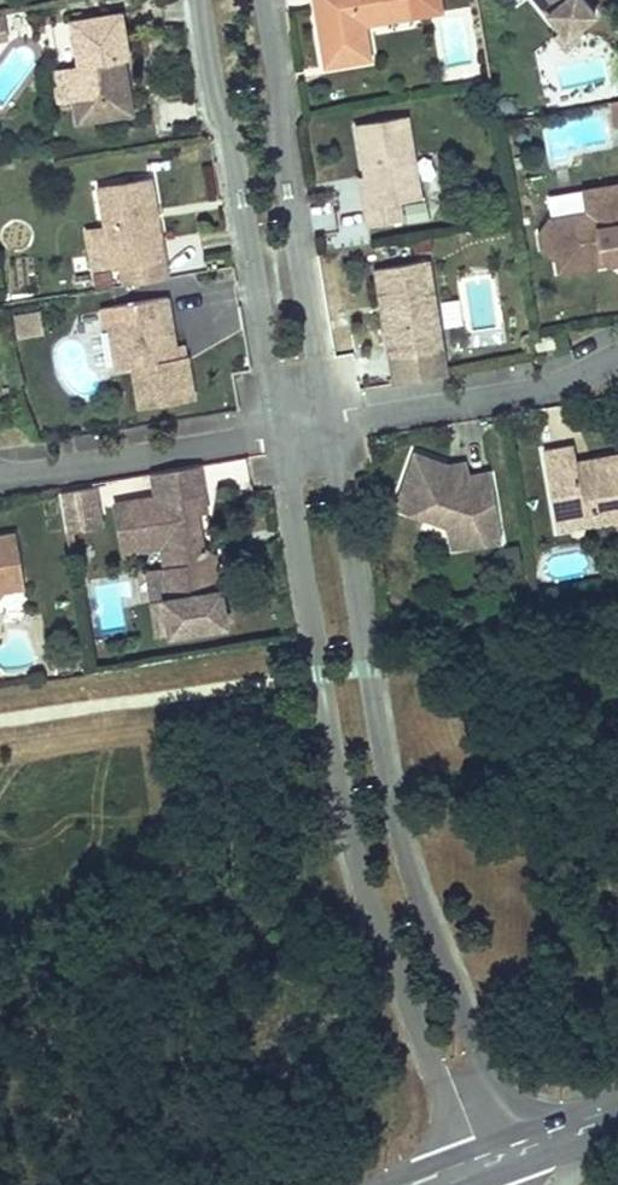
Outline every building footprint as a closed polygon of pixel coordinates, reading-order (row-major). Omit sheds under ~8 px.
[(312,71),(359,64),(355,35),(400,28),(395,0),(302,0),(312,71)] [(538,14),(555,40),(568,31),(584,21),(570,0),(529,0),(538,14)] [(124,64),(117,25),(65,34),(72,77),(76,99),(67,110),(71,134),(105,128),(102,112),(127,108),(122,84),(114,80),(112,66),(119,65),(124,64)] [(543,37),(553,52),(573,38),(568,31),(555,40),(550,32),(543,37)] [(122,84),(119,65),(112,66),(114,80),(122,84)] [(76,99),(72,77),(62,78),(67,110),(76,99)] [(130,124),(127,108),(102,112),(105,128),(130,124)] [(608,113),(612,139),(617,138),(617,111),(608,113)] [(350,138),(362,215),(353,217),(356,236),(394,229),(391,210),(411,208),(399,130),(350,138)] [(124,296),(164,289),(149,188),(90,197),(102,276),(120,273),(124,296)] [(583,225),(575,237),(566,230),(541,233),(534,246),(536,264),(556,281),(590,276),(588,267),(600,266),(608,274),(617,273),(617,196),(580,200),(583,225)] [(164,241),(172,272),(205,263),(196,232),(164,241)] [(608,274),(600,266),(588,267),(590,276),(608,274)] [(417,271),(368,279),(374,315),(380,314),(381,320),(375,321),(387,396),(435,388),(428,345),(417,271)] [(163,309),(124,315),(126,334),(108,336),(113,378),(125,376),(131,415),(188,407),(182,365),(171,366),(163,309)] [(535,337),(537,350),(557,346),(555,334),(535,337)] [(544,523),(583,516),(586,530),(605,527),(607,539),(617,537),(617,463),(588,467),(590,479),(568,483),(564,454),(556,456),(534,459),(544,523)] [(492,549),(480,479),(440,487),(434,484),(436,478),(405,466),(385,513),(442,535),(446,556),(492,549)] [(200,562),(194,523),(203,522),(200,497),(109,513),(118,563),(151,557),(159,562),(161,578),(166,609),(158,610),(163,645),(220,636),(215,601),(209,567),(200,562)] [(95,530),(89,500),(55,506),(61,536),(95,530)] [(583,516),(544,523),(547,537),(586,530),(583,516)] [(97,541),(95,530),(61,536),(63,547),(70,546),(97,541)] [(0,548),(0,603),(17,600),(8,547),(0,548)] [(166,609),(161,578),(141,582),(151,647),(163,645),(158,610),(166,609)]
